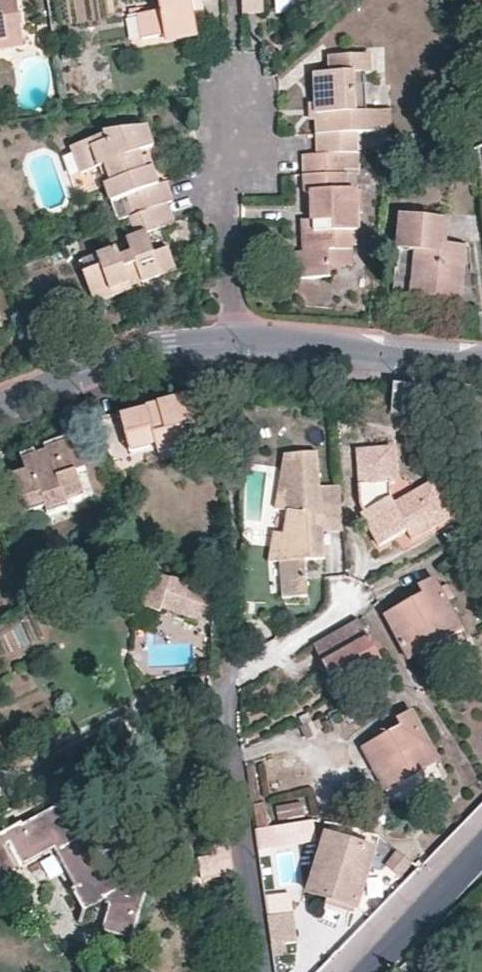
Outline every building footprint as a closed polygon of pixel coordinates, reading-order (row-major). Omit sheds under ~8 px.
[(18,0),(0,0),(0,48),(26,44),(18,0)] [(156,6),(134,9),(135,33),(156,31),(191,29),(189,5),(189,0),(157,0),(156,6)] [(244,14),(265,14),(264,0),(244,0),(244,14)] [(303,0),(276,0),(276,14),(303,13),(303,0)] [(191,29),(156,31),(157,39),(191,37),(191,29)] [(350,153),(359,152),(359,132),(367,132),(393,131),(392,110),(367,110),(367,72),(374,71),(372,54),(331,56),(330,71),(315,72),(316,110),(317,132),(317,154),(350,153)] [(165,213),(172,212),(167,192),(160,193),(153,166),(144,167),(142,159),(151,157),(156,157),(148,126),(108,132),(109,141),(95,146),(92,139),(81,144),(82,148),(89,171),(106,167),(111,186),(115,204),(131,201),(136,220),(165,213)] [(91,191),(111,186),(106,167),(89,171),(82,148),(71,152),(80,185),(88,182),(91,191)] [(332,263),(332,248),(354,248),(354,229),(361,229),(360,187),(350,187),(350,172),(350,153),(317,154),(305,154),(306,174),(306,191),(313,191),(313,205),(313,217),(304,218),(305,248),(297,249),(299,276),(332,274),(332,263)] [(144,167),(153,166),(152,162),(151,157),(142,159),(144,167)] [(170,234),(165,213),(136,220),(132,221),(136,240),(126,243),(128,255),(118,257),(115,251),(75,260),(86,301),(168,281),(162,258),(149,260),(147,250),(144,240),(170,234)] [(413,284),(461,286),(464,245),(445,243),(446,218),(400,215),(398,246),(416,249),(415,263),(413,284)] [(416,249),(398,246),(396,262),(415,263),(416,249)] [(354,248),(332,248),(332,263),(356,263),(354,248)] [(460,301),(461,286),(413,284),(412,297),(437,299),(460,301)] [(149,409),(103,421),(114,460),(136,455),(135,450),(131,439),(157,431),(161,443),(163,449),(192,442),(189,433),(186,421),(194,418),(188,394),(161,401),(149,404),(149,409)] [(198,430),(194,418),(186,421),(189,433),(198,430)] [(131,439),(135,450),(161,443),(157,431),(131,439)] [(83,487),(77,472),(86,468),(80,449),(74,451),(68,438),(46,446),(47,452),(43,453),(39,455),(37,452),(21,458),(28,477),(16,483),(24,505),(43,498),(46,505),(69,497),(68,493),(83,487)] [(395,477),(392,442),(352,446),(355,481),(386,478),(395,477)] [(343,531),(339,486),(320,487),(318,453),(284,455),(275,509),(287,511),(283,534),(273,533),(268,562),(279,562),(282,598),(307,596),(305,561),(325,558),(324,533),(343,531)] [(0,465),(0,494),(14,489),(4,464),(0,465)] [(387,493),(386,478),(355,481),(357,511),(387,493)] [(454,517),(431,478),(392,501),(387,493),(357,511),(380,547),(405,532),(411,543),(454,517)] [(164,607),(216,623),(219,613),(224,597),(227,596),(153,573),(143,606),(162,613),(164,607)] [(465,631),(436,578),(421,587),(424,595),(387,616),(411,660),(465,631)] [(384,661),(362,620),(345,628),(318,641),(315,644),(327,665),(338,685),(384,661)] [(442,763),(413,711),(398,719),(402,727),(364,748),(388,792),(442,763)] [(98,824),(87,829),(70,800),(25,824),(22,821),(1,831),(1,834),(0,835),(0,870),(16,861),(19,865),(56,846),(77,884),(73,887),(85,907),(107,895),(111,901),(104,928),(134,938),(146,891),(130,885),(98,824)] [(275,820),(306,815),(303,801),(273,805),(275,820)] [(254,819),(266,819),(264,806),(253,806),(254,819)] [(267,831),(266,819),(254,819),(257,832),(267,831)] [(278,843),(297,838),(293,823),(274,828),(278,843)] [(346,910),(344,916),(350,918),(360,887),(370,853),(322,839),(304,897),(321,902),(346,910)] [(238,874),(234,844),(216,847),(220,877),(238,874)] [(319,909),(344,916),(346,910),(321,902),(319,909)] [(294,913),(267,917),(271,951),(288,949),(299,947),(294,913)] [(288,949),(271,951),(272,959),(289,957),(288,949)]
